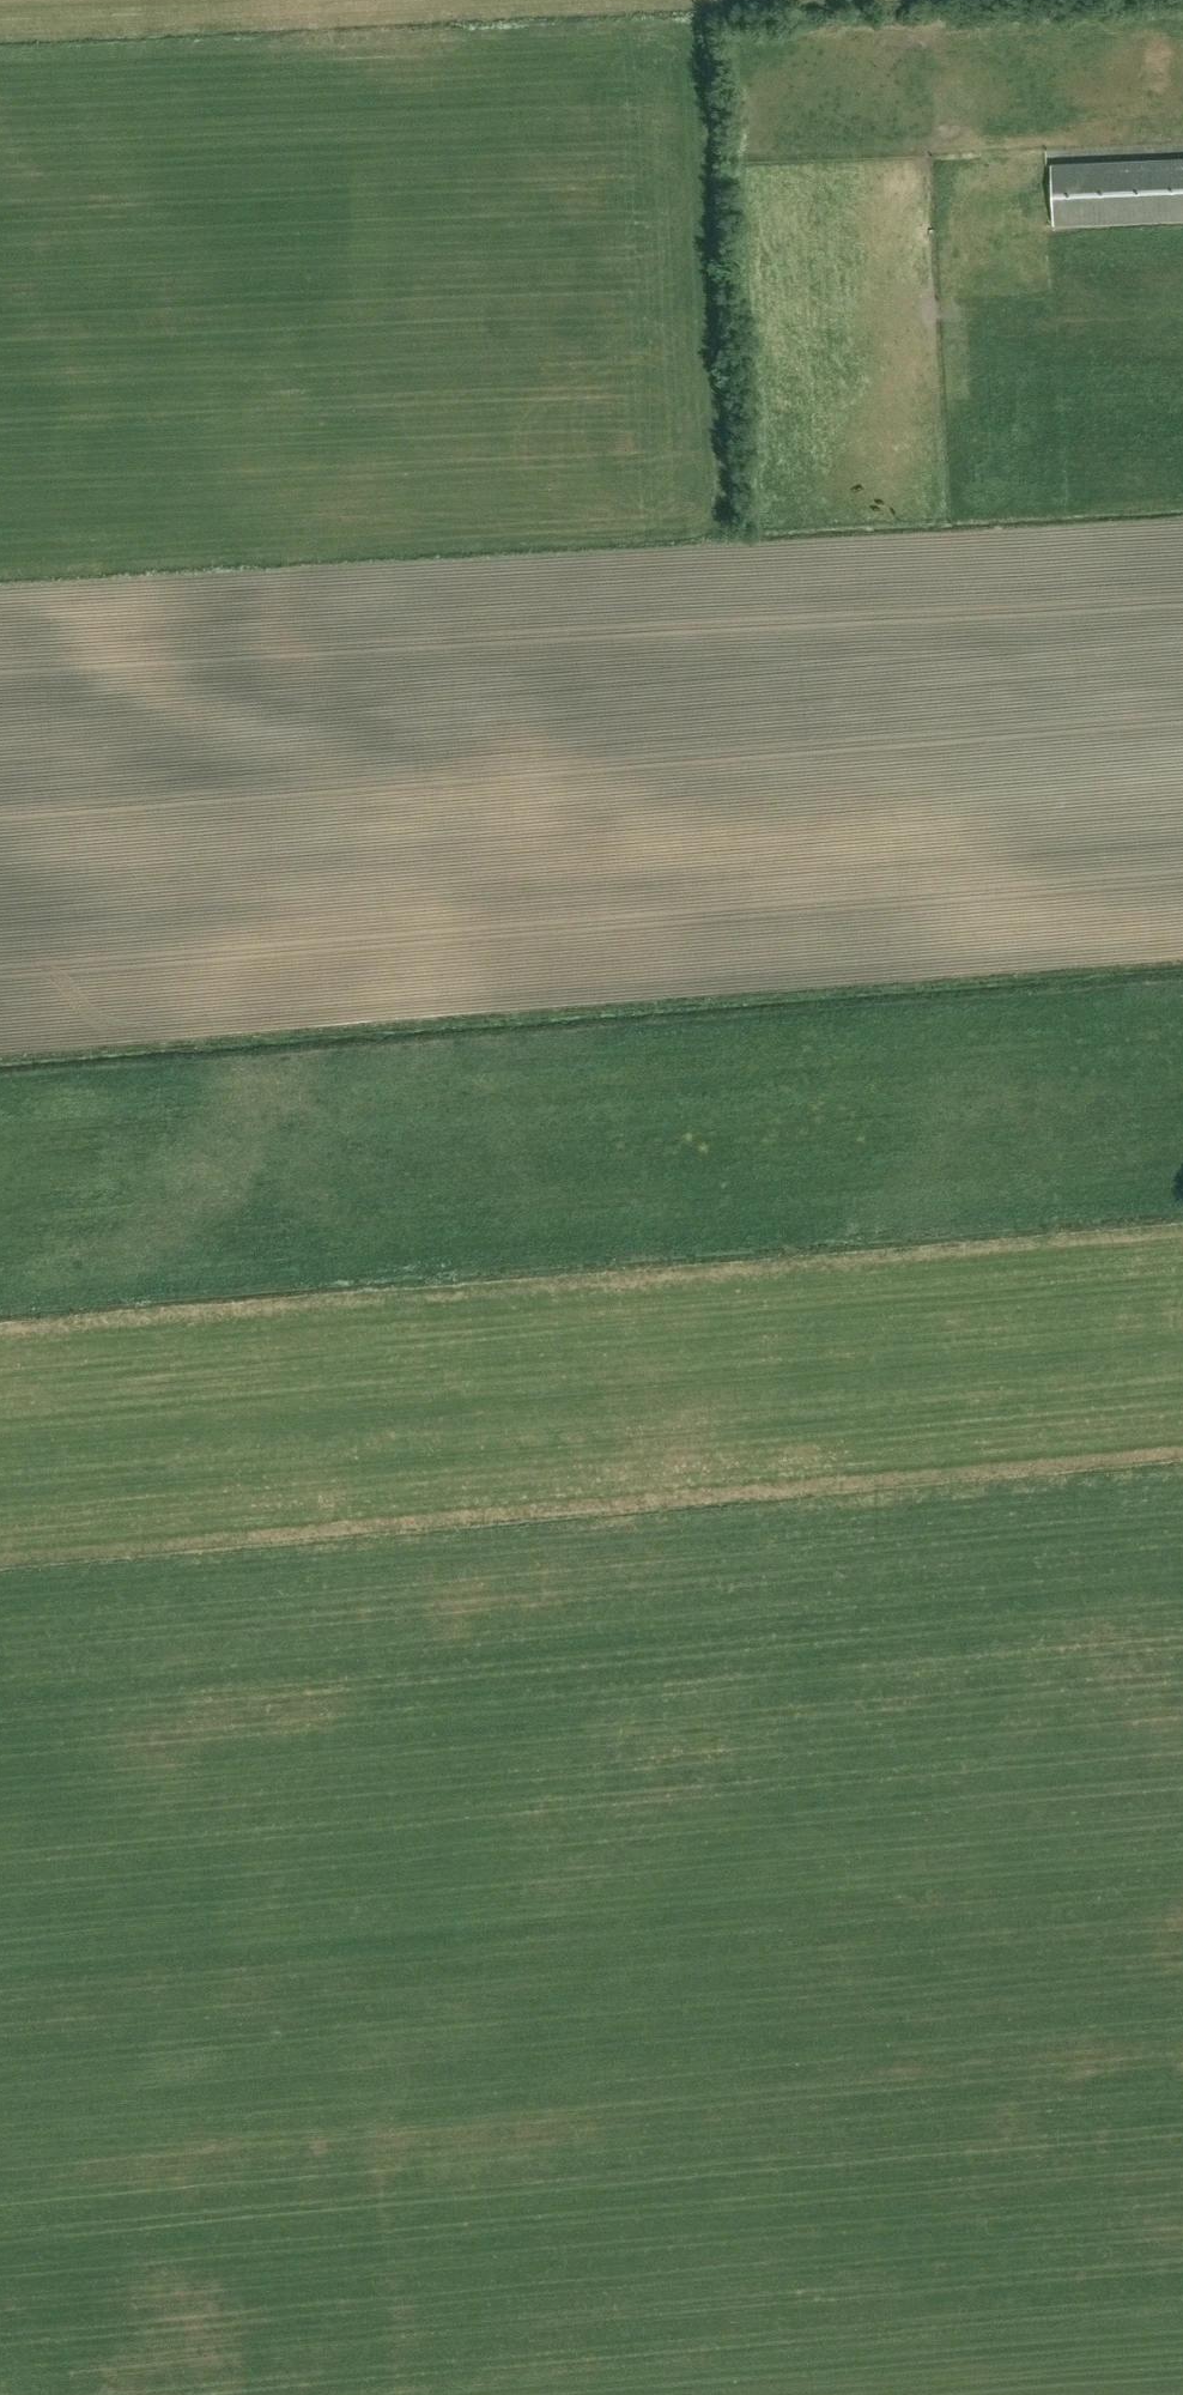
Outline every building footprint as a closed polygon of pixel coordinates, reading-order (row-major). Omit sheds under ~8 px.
[(1182,219),(1182,162),(1051,168),(1054,225),(1182,219)]
